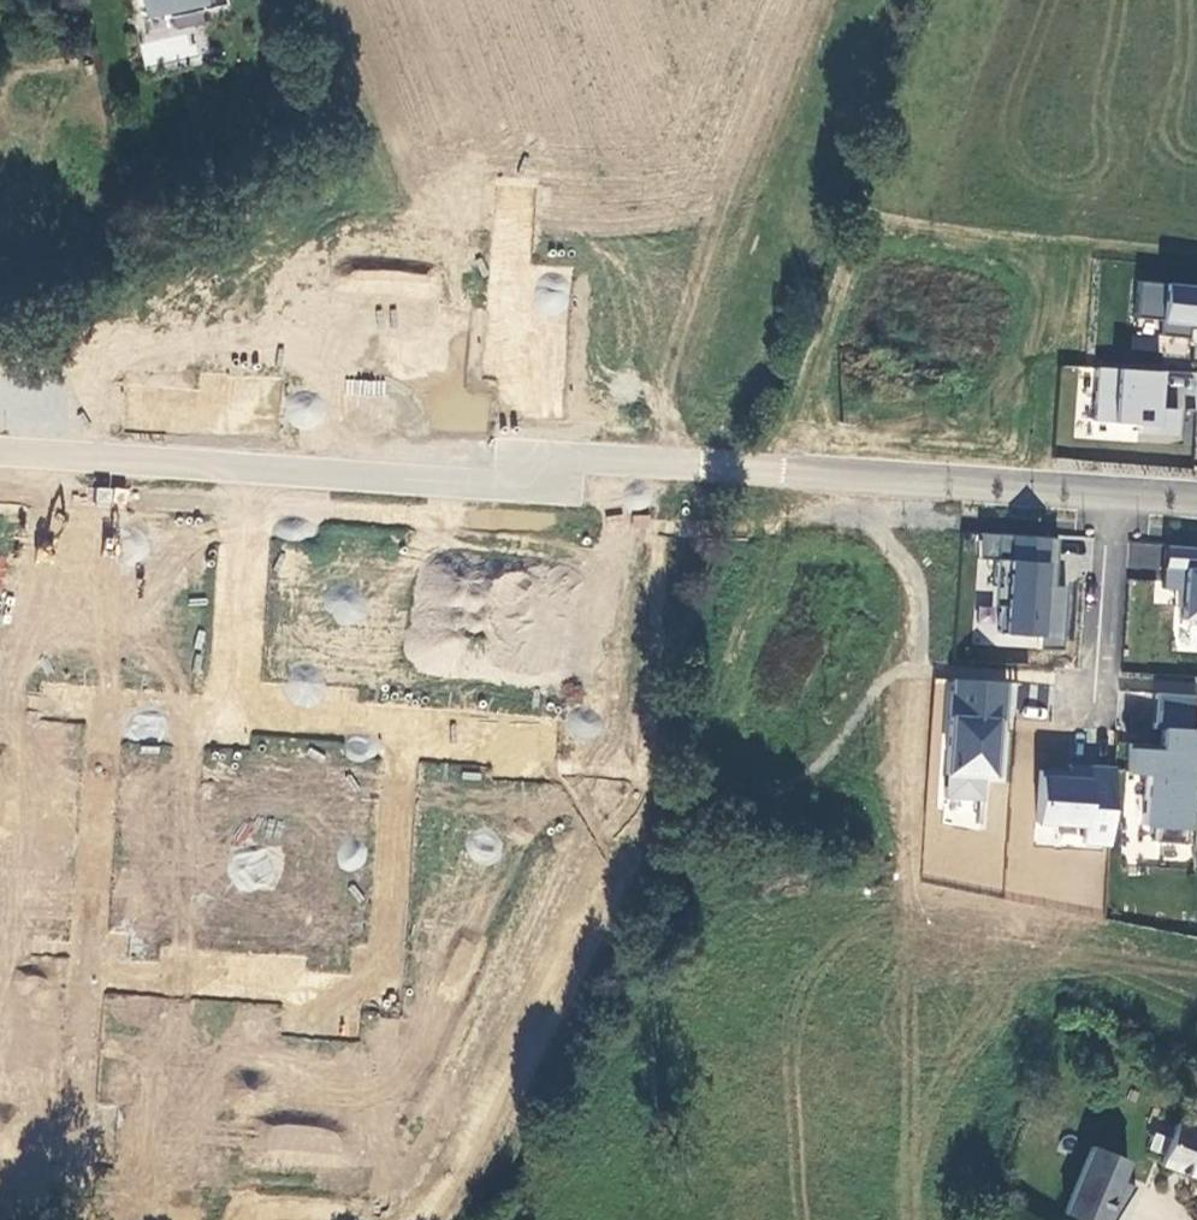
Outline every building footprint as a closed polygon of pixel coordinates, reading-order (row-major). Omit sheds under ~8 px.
[(143,19),(166,13),(169,13),(168,9),(200,2),(203,13),(227,9),(225,0),(139,0),(143,19)] [(169,13),(166,13),(168,21),(203,13),(200,2),(168,9),(169,13)] [(190,32),(139,45),(144,68),(196,55),(190,32)] [(1137,282),(1134,316),(1163,319),(1162,330),(1196,333),(1196,287),(1137,282)] [(1092,425),(1183,433),(1189,374),(1097,366),(1092,425)] [(994,638),(1064,643),(1068,583),(1057,583),(1060,538),(981,532),(979,558),(995,559),(993,578),(977,577),(977,588),(997,589),(994,638)] [(1133,545),(1130,565),(1156,568),(1159,548),(1133,545)] [(1166,590),(1180,591),(1179,622),(1196,623),(1196,548),(1167,547),(1166,590)] [(987,780),(1004,782),(1012,681),(950,677),(939,824),(983,827),(987,780)] [(1195,830),(1196,805),(1196,695),(1160,691),(1155,747),(1130,745),(1127,774),(1151,776),(1147,826),(1195,830)] [(1067,772),(1038,769),(1032,842),(1116,849),(1122,768),(1067,763),(1067,772)] [(1176,1122),(1160,1163),(1196,1177),(1196,1130),(1176,1122)] [(1090,1147),(1064,1214),(1079,1219),(1102,1219),(1126,1162),(1090,1147)]
